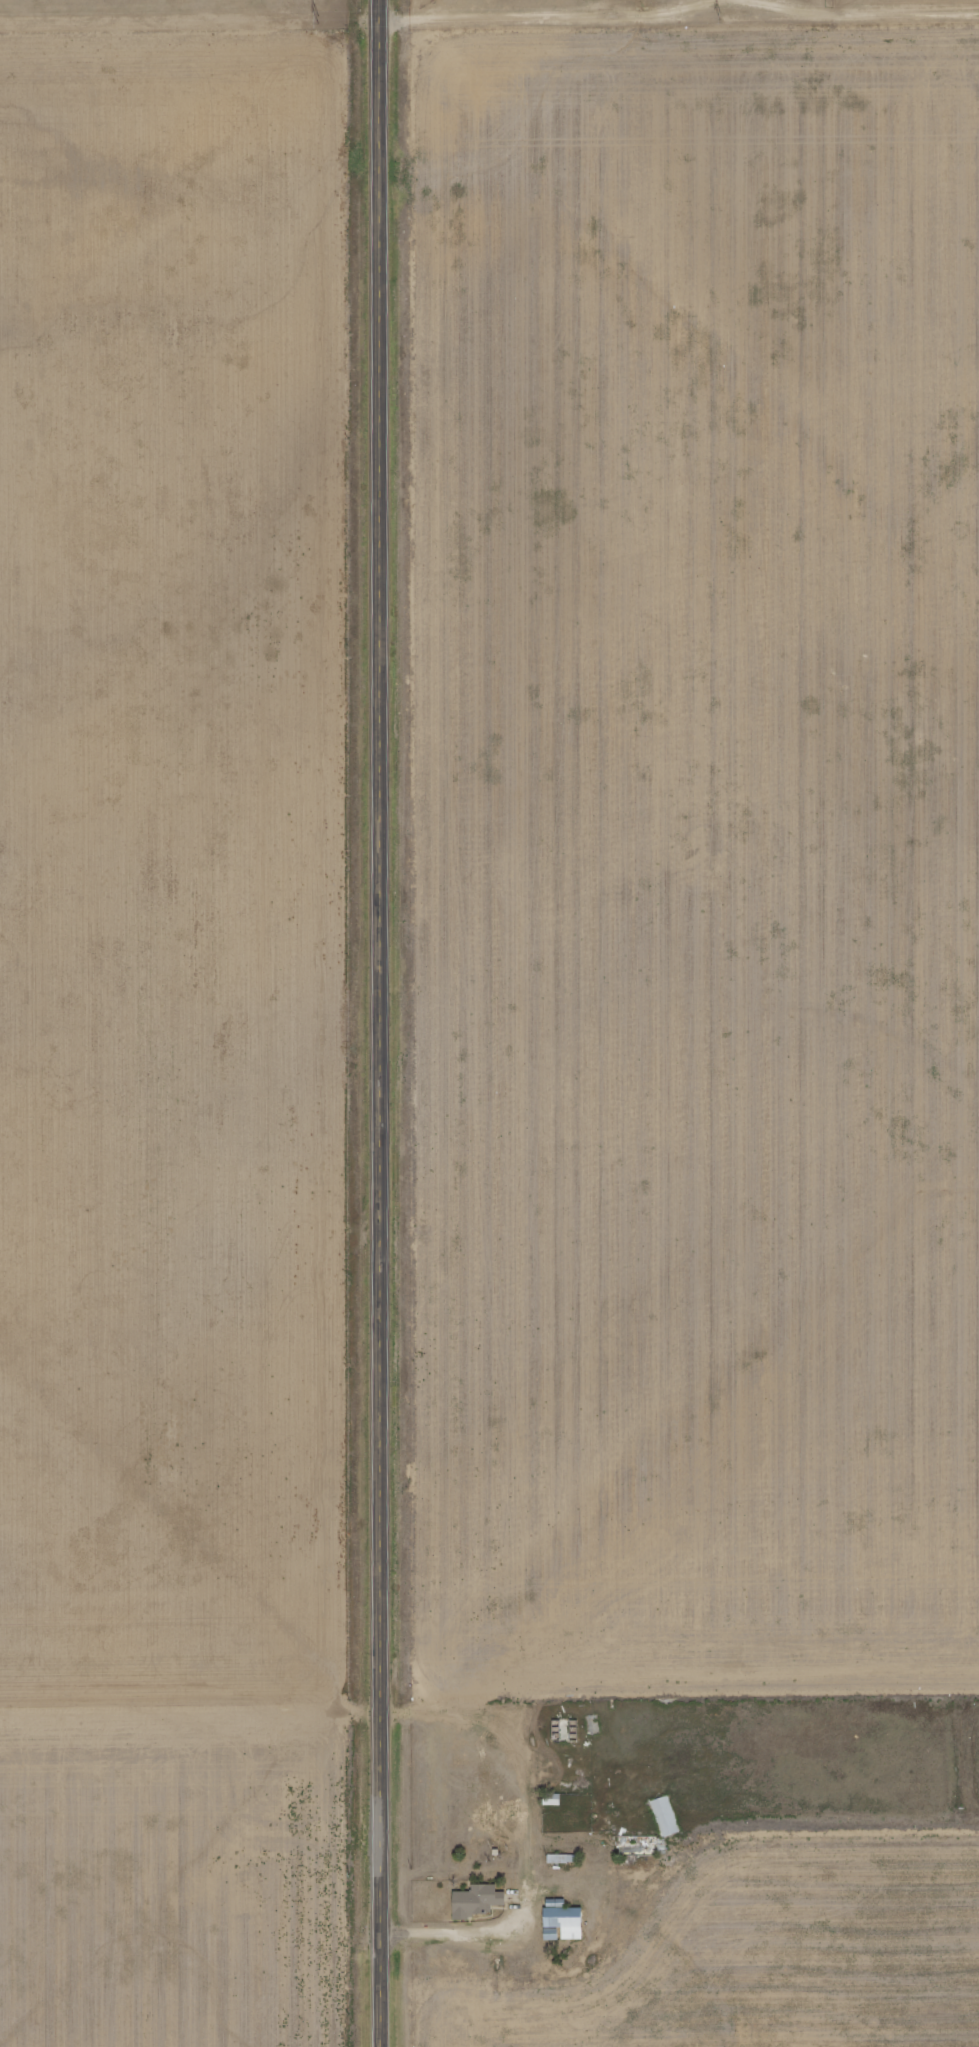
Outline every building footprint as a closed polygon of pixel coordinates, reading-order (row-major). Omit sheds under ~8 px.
[(650,1801),(663,1837),(681,1831),(668,1794),(650,1801)]
